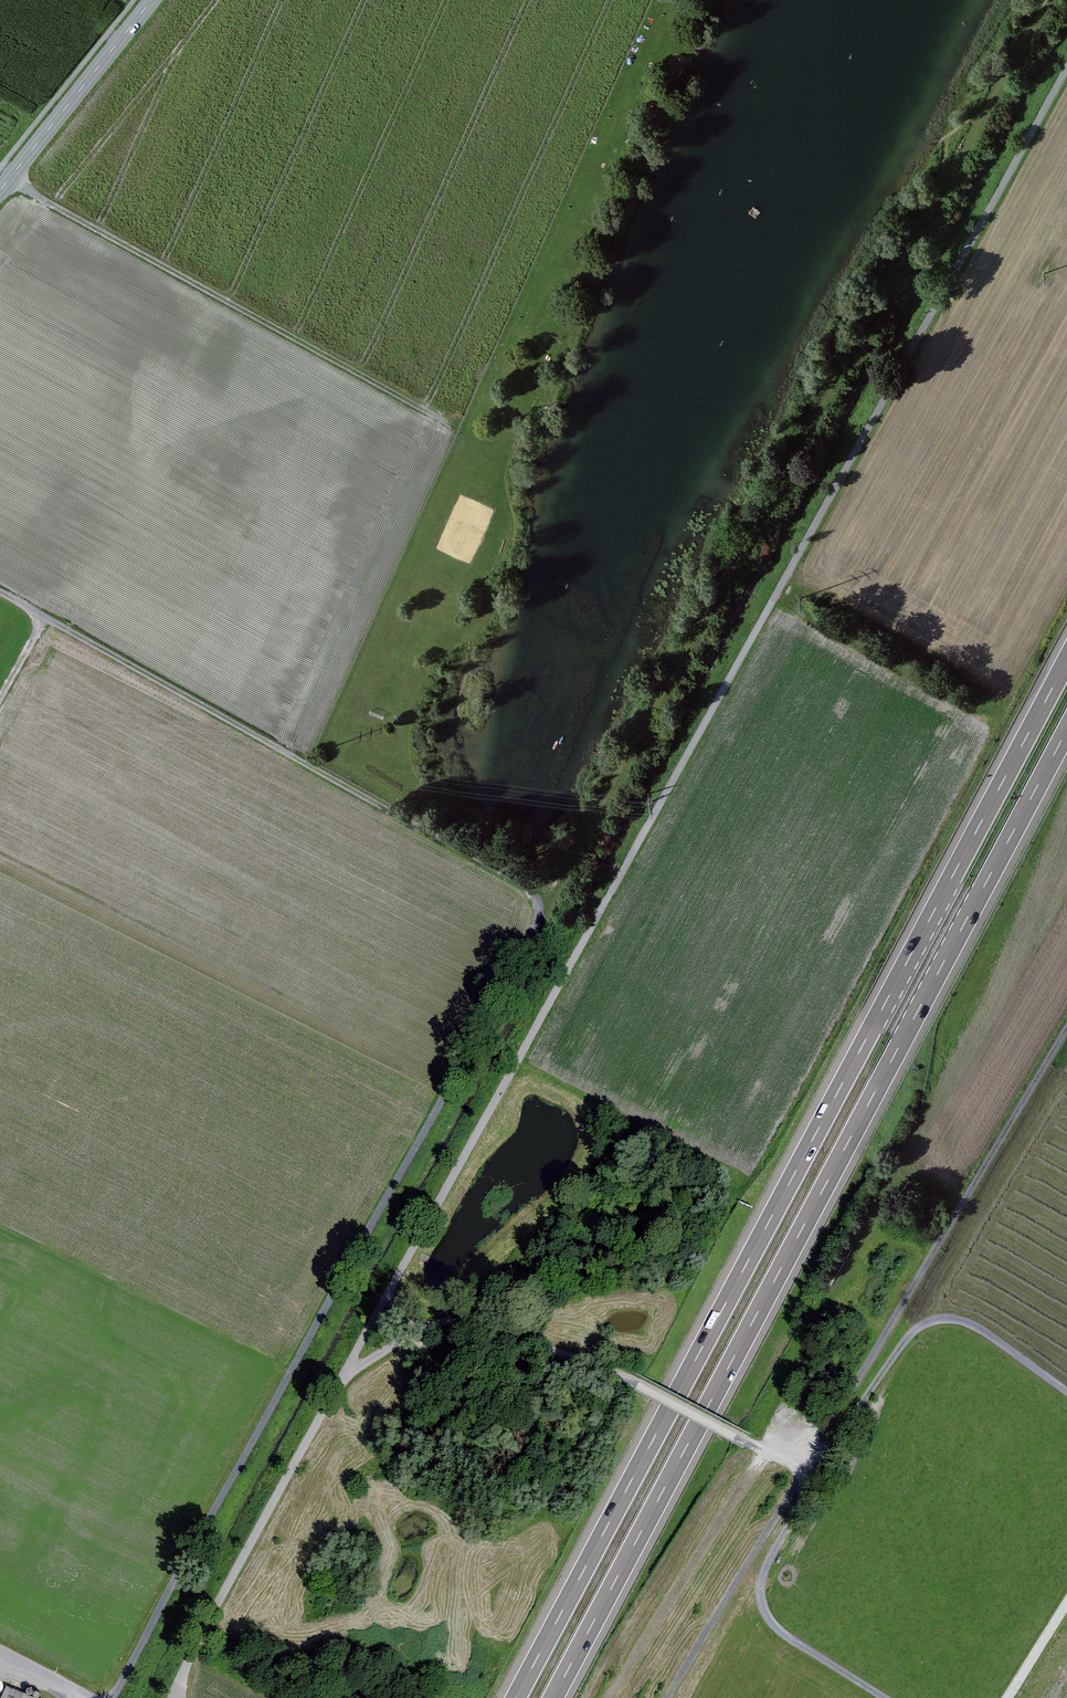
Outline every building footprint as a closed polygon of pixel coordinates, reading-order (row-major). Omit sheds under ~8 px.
[(0,1692),(0,1697),(41,1697),(11,1685),(6,1695),(0,1692)]
